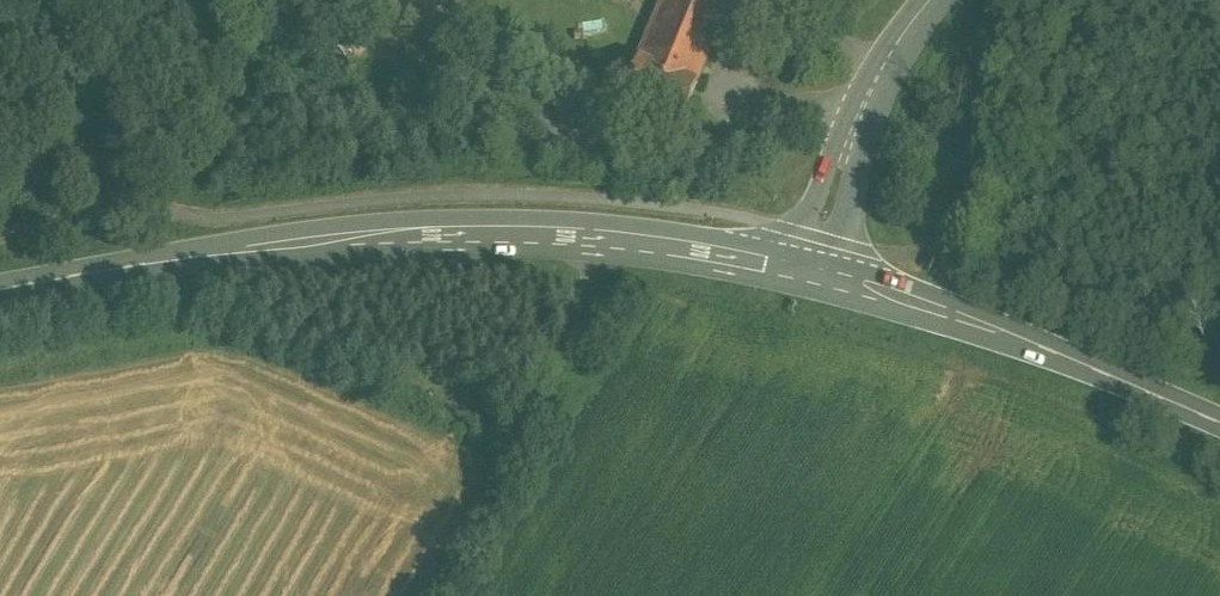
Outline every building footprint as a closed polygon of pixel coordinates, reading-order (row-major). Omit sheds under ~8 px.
[(648,41),(706,65),(733,0),(665,0),(648,41)] [(706,65),(648,41),(617,115),(675,139),(706,65)]
